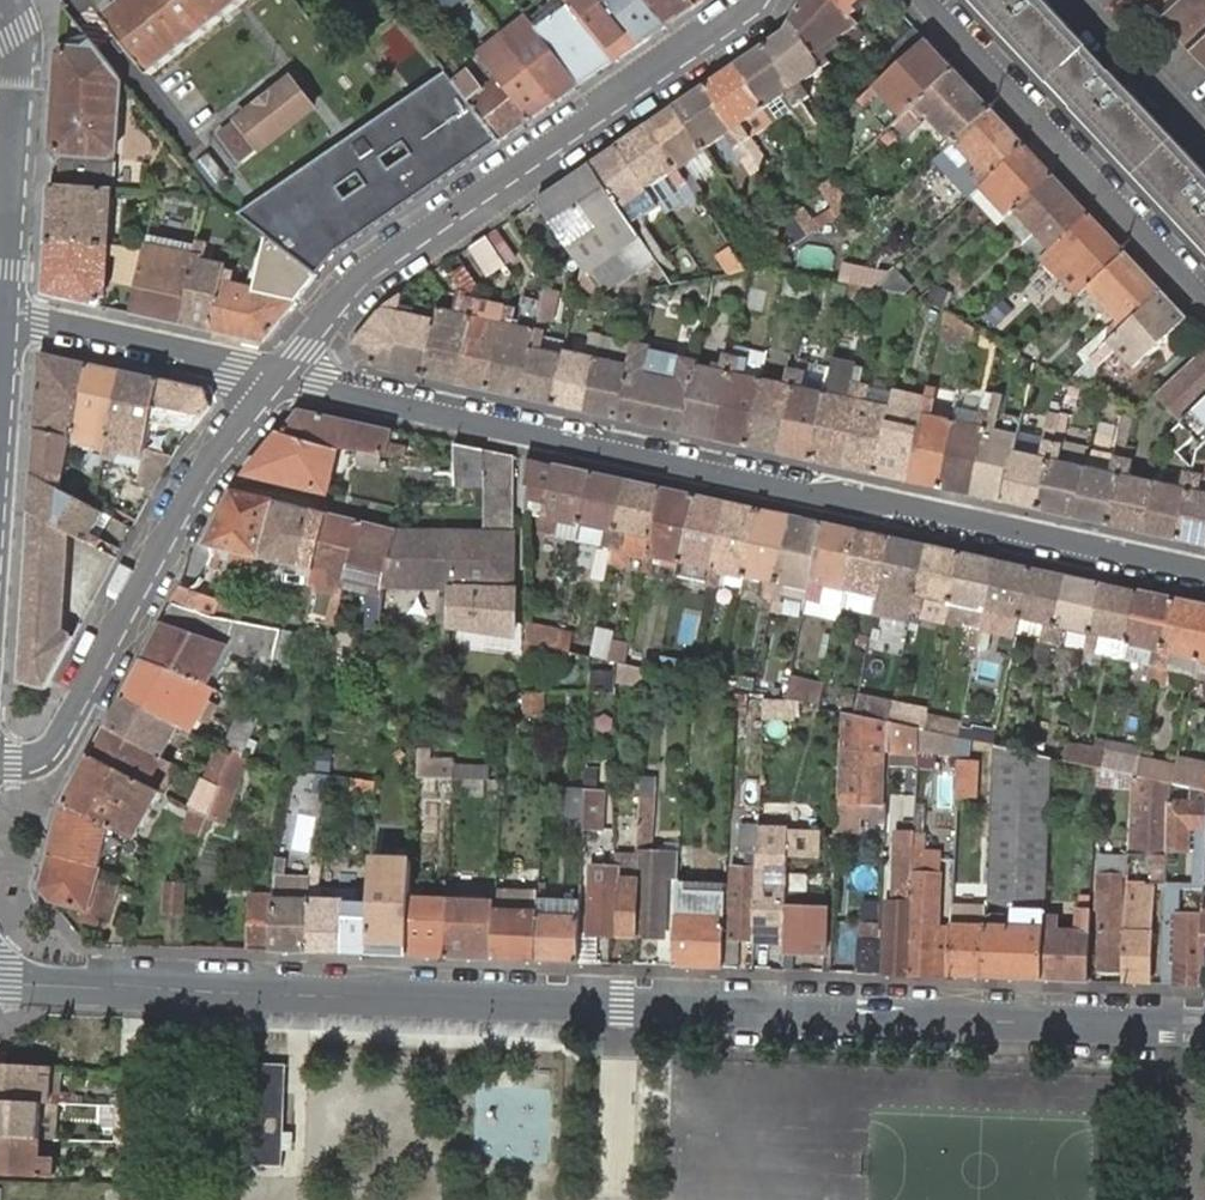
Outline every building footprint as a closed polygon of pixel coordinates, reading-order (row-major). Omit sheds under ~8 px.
[(150,76),(200,35),(216,23),(246,0),(127,0),(105,17),(150,76)] [(456,21),(479,2),(477,0),(440,0),(456,21)] [(533,25),(580,85),(615,61),(565,0),(512,0),(533,25)] [(606,0),(565,0),(615,61),(640,43),(606,0)] [(640,43),(666,25),(646,0),(606,0),(640,43)] [(666,25),(696,5),(692,0),(646,0),(666,25)] [(836,0),(802,0),(790,22),(823,69),(830,63),(831,63),(822,50),(830,44),(834,41),(859,24),(851,16),(836,0)] [(851,16),(856,12),(856,11),(851,6),(857,0),(836,0),(851,16)] [(1112,72),(1111,73),(1088,47),(1045,0),(971,0),(1049,84),(1050,83),(1073,108),(1072,109),(1204,250),(1204,172),(1112,72)] [(1204,66),(1204,0),(1144,0),(1204,66)] [(823,69),(790,22),(785,30),(764,45),(810,112),(817,123),(823,118),(809,97),(810,97),(800,84),(823,69)] [(510,43),(555,102),(580,85),(533,25),(510,43)] [(395,67),(416,49),(400,30),(379,48),(395,67)] [(900,64),(920,45),(909,33),(888,51),(900,64)] [(953,68),(926,39),(920,45),(900,64),(897,66),(858,102),(851,109),(849,111),(845,163),(848,168),(893,126),(953,68)] [(491,66),(531,119),(555,102),(510,43),(503,47),(507,52),(505,54),(505,55),(491,66)] [(63,154),(61,185),(109,188),(113,188),(120,77),(93,44),(86,49),(70,49),(66,48),(61,54),(58,54),(52,148),(55,148),(59,154),(63,154)] [(810,112),(764,45),(734,66),(764,109),(785,94),(795,108),(795,107),(810,127),(817,123),(810,112)] [(453,80),(500,140),(531,119),(491,66),(486,61),(472,72),(470,70),(464,75),(454,62),(452,63),(444,69),(447,72),(453,80)] [(830,63),(823,69),(832,82),(851,109),(858,102),(830,63)] [(764,109),(734,66),(705,86),(751,154),(759,149),(751,137),(752,137),(743,124),(764,109)] [(990,108),(953,68),(893,126),(905,139),(921,125),(917,121),(927,112),(954,141),(955,140),(990,108)] [(832,82),(823,69),(800,84),(810,97),(832,82)] [(238,215),(268,237),(318,275),(337,252),(500,140),(453,80),(447,72),(325,153),(238,215)] [(313,106),(290,78),(220,133),(243,162),(313,106)] [(675,106),(705,149),(725,135),(735,149),(736,149),(743,159),(751,154),(705,86),(675,106)] [(785,94),(764,109),(772,122),(795,108),(785,94)] [(684,164),(705,149),(675,106),(648,125),(687,182),(693,178),(684,164)] [(1025,145),(990,108),(955,140),(967,155),(979,166),(975,170),(971,174),(981,185),(1025,145)] [(772,122),(764,109),(743,124),(752,137),(772,122)] [(692,208),(701,202),(687,182),(648,125),(618,145),(647,189),(669,174),(679,189),(692,208)] [(644,215),(658,205),(657,204),(647,189),(618,145),(591,164),(653,255),(657,262),(666,256),(645,224),(644,215)] [(981,185),(973,193),(981,202),(997,186),(1008,199),(993,214),(1000,222),(1002,221),(1013,211),(1052,174),(1025,145),(981,185)] [(653,255),(591,164),(537,201),(583,267),(602,290),(653,255)] [(669,174),(647,189),(657,204),(679,189),(669,174)] [(1089,214),(1052,174),(1013,211),(1050,250),(1089,214)] [(841,212),(843,198),(831,180),(818,189),(832,209),(838,217),(841,215),(841,212)] [(61,185),(50,185),(47,241),(106,246),(109,188),(61,185)] [(997,186),(981,202),(993,214),(1008,199),(997,186)] [(794,215),(808,236),(818,229),(838,217),(832,209),(813,222),(803,208),(794,215)] [(1039,260),(1046,255),(1050,250),(1013,211),(1002,221),(1039,260)] [(1078,296),(1088,287),(1126,253),(1089,214),(1050,250),(1046,255),(1053,262),(1061,255),(1083,278),(1071,288),(1078,296)] [(496,229),(486,236),(505,265),(514,258),(496,229)] [(505,265),(486,236),(470,247),(489,276),(505,265)] [(254,291),(297,300),(318,275),(268,237),(255,285),(254,291)] [(106,246),(47,241),(43,294),(99,306),(102,304),(105,254),(106,246)] [(207,244),(198,242),(195,254),(179,323),(211,330),(225,269),(226,266),(211,262),(204,261),(207,244)] [(179,323),(195,254),(183,251),(160,247),(146,244),(145,248),(137,285),(131,313),(179,323)] [(124,246),(106,246),(105,254),(122,255),(124,246)] [(137,285),(145,248),(124,246),(122,255),(116,281),(137,285)] [(729,274),(747,270),(731,247),(717,256),(729,274)] [(1082,353),(1089,360),(1163,292),(1126,253),(1088,287),(1119,319),(1082,353)] [(425,377),(458,384),(476,299),(478,285),(466,267),(452,276),(466,296),(462,312),(456,311),(439,308),(436,323),(425,377)] [(602,290),(583,267),(578,292),(601,297),(602,290)] [(952,267),(936,283),(949,298),(966,282),(952,267)] [(871,289),(881,291),(886,292),(902,278),(893,268),(871,289)] [(225,269),(211,330),(263,342),(297,300),(254,291),(231,286),(234,271),(225,269)] [(786,275),(782,295),(809,301),(813,280),(786,275)] [(902,278),(886,292),(901,295),(910,286),(902,278)] [(836,285),(833,297),(842,299),(845,287),(836,285)] [(871,289),(849,285),(846,296),(879,303),(881,291),(871,289)] [(556,291),(545,289),(542,301),(536,328),(522,398),(554,405),(565,354),(549,350),(551,339),(547,338),(545,350),(539,348),(543,330),(542,330),(544,319),(550,320),(556,291)] [(1157,347),(1187,319),(1163,292),(1089,360),(1096,368),(1116,350),(1134,369),(1157,347)] [(359,363),(425,377),(436,323),(398,315),(403,295),(402,294),(385,305),(352,345),(359,363)] [(517,324),(536,328),(542,301),(523,297),(521,309),(517,324)] [(458,384),(490,391),(507,306),(489,302),(486,317),(480,316),(484,301),(476,299),(458,384)] [(490,391),(522,398),(536,328),(517,324),(513,323),(516,308),(507,306),(490,391)] [(943,312),(939,334),(957,345),(962,336),(969,342),(972,328),(969,326),(943,312)] [(597,360),(602,337),(585,333),(580,356),(597,360)] [(586,412),(618,419),(629,368),(605,362),(610,338),(602,337),(597,360),(586,412)] [(605,362),(629,368),(634,344),(610,338),(605,362)] [(618,419),(683,433),(697,364),(698,360),(680,356),(679,362),(649,355),(651,344),(635,341),(634,344),(629,368),(618,419)] [(738,373),(744,374),(749,350),(735,347),(733,356),(741,357),(738,373)] [(1204,400),(1204,351),(1158,394),(1183,421),(1204,400)] [(554,405),(586,412),(597,360),(580,356),(565,353),(565,354),(554,405)] [(35,428),(32,474),(59,489),(70,437),(73,433),(87,364),(40,354),(35,428)] [(683,433),(715,440),(733,356),(724,354),(720,369),(715,368),(697,364),(683,433)] [(715,440),(747,447),(761,378),(744,374),(738,373),(741,357),(733,356),(715,440)] [(124,372),(87,364),(73,433),(94,437),(100,438),(96,454),(106,456),(124,372)] [(747,447),(779,454),(797,370),(788,368),(785,383),(779,382),(761,378),(747,447)] [(811,461),(844,467),(861,384),(864,369),(855,368),(852,382),(849,397),(844,396),(826,392),(811,461)] [(779,454),(811,461),(826,392),(808,388),(803,387),(806,372),(797,370),(779,454)] [(160,380),(124,372),(106,456),(117,459),(120,443),(125,444),(146,449),(146,448),(150,429),(151,423),(160,380)] [(205,390),(160,380),(151,423),(150,429),(158,431),(159,424),(191,431),(211,407),(205,390)] [(861,384),(844,467),(876,475),(891,406),(873,402),(867,401),(871,386),(861,384)] [(925,397),(908,482),(940,488),(955,420),(937,416),(931,415),(934,399),(936,389),(927,387),(925,397)] [(940,488),(972,495),(990,412),(994,396),(994,394),(984,392),(980,409),(977,425),(972,423),(955,420),(940,488)] [(891,406),(876,475),(908,482),(925,397),(916,395),(913,411),(908,410),(910,397),(893,393),(891,406)] [(994,396),(990,412),(998,413),(1001,397),(994,396)] [(391,443),(394,430),(300,410),(281,433),(338,450),(344,449),(358,451),(406,456),(407,447),(391,443)] [(972,495),(1004,502),(1015,450),(1019,434),(1001,430),(995,429),(998,414),(998,413),(990,412),(972,495)] [(1001,430),(1019,434),(1022,419),(1004,415),(1001,430)] [(1075,518),(1109,525),(1124,457),(1126,445),(1132,418),(1125,416),(1116,456),(1115,456),(1112,471),(1085,466),(1075,518)] [(1004,502),(1039,510),(1054,443),(1057,430),(1048,428),(1045,441),(1044,441),(1041,456),(1015,450),(1004,502)] [(1057,430),(1054,443),(1062,444),(1065,432),(1057,430)] [(338,450),(281,433),(249,473),(326,491),(338,450)] [(1044,441),(1019,434),(1015,450),(1041,456),(1044,441)] [(1039,510),(1075,518),(1085,466),(1060,460),(1063,444),(1062,444),(1054,443),(1039,510)] [(485,450),(455,444),(455,458),(455,486),(485,486),(485,450)] [(1060,460),(1085,466),(1088,450),(1063,444),(1060,460)] [(1124,457),(1132,459),(1135,447),(1126,445),(1124,457)] [(139,482),(155,491),(173,456),(146,448),(146,449),(139,482)] [(515,457),(485,450),(485,486),(485,508),(485,532),(515,533),(515,457)] [(1109,525),(1144,533),(1156,481),(1130,475),(1133,460),(1132,459),(1124,457),(1109,525)] [(592,474),(527,459),(527,496),(548,500),(544,519),(542,529),(579,537),(582,525),(592,474)] [(1204,475),(1204,469),(1204,462),(1198,460),(1195,473),(1204,475)] [(1144,533),(1180,540),(1195,473),(1186,471),(1185,471),(1182,487),(1156,481),(1144,533)] [(1204,546),(1204,492),(1201,491),(1204,475),(1195,473),(1180,540),(1204,546)] [(30,510),(35,513),(68,531),(104,551),(108,543),(92,534),(104,512),(59,489),(32,474),(30,510)] [(627,481),(592,474),(582,525),(607,531),(604,548),(602,557),(611,559),(627,481)] [(622,552),(629,554),(633,537),(651,540),(662,488),(627,481),(611,559),(620,561),(622,552)] [(695,495),(662,488),(651,540),(648,557),(645,573),(654,576),(657,559),(663,561),(681,564),(695,495)] [(327,513),(234,492),(205,545),(206,546),(207,546),(208,547),(208,548),(209,548),(210,550),(211,551),(211,552),(211,554),(211,555),(212,556),(211,557),(211,558),(211,559),(210,561),(210,562),(209,563),(222,565),(221,557),(221,550),(258,558),(314,570),(327,513)] [(727,502),(695,495),(681,564),(678,577),(695,582),(698,568),(703,569),(700,585),(709,587),(727,502)] [(548,500),(527,496),(527,514),(544,519),(548,500)] [(759,509),(727,502),(709,587),(718,589),(721,573),(727,574),(745,578),(759,509)] [(791,516),(759,509),(745,578),(743,587),(748,588),(750,579),(762,582),(768,583),(765,599),(774,601),(791,516)] [(35,513),(30,510),(29,523),(29,529),(19,682),(46,689),(73,640),(61,633),(68,531),(35,513)] [(362,521),(327,513),(314,570),(341,577),(339,587),(336,597),(342,598),(362,521)] [(823,523),(791,516),(774,601),(783,603),(787,587),(802,590),(808,592),(823,523)] [(397,531),(362,521),(342,598),(349,600),(352,589),(354,580),(375,585),(373,594),(368,630),(380,630),(384,586),(397,531)] [(858,531),(823,523),(808,592),(806,600),(841,607),(845,592),(858,531)] [(579,537),(578,542),(604,548),(607,531),(582,525),(579,537)] [(440,531),(397,531),(384,586),(439,588),(440,531)] [(485,532),(440,531),(439,588),(452,588),(514,590),(515,533),(485,532)] [(891,538),(858,531),(845,592),(878,599),(880,590),(891,538)] [(633,537),(629,554),(648,557),(651,540),(633,537)] [(926,546),(891,538),(880,590),(906,595),(902,612),(911,615),(926,546)] [(961,553),(926,546),(911,615),(920,617),(924,599),(950,605),(961,553)] [(221,550),(221,557),(257,566),(258,558),(221,550)] [(611,559),(610,562),(627,565),(629,554),(622,552),(620,561),(611,559)] [(996,561),(961,553),(950,605),(976,610),(972,627),(968,645),(977,647),(996,561)] [(1031,569),(996,561),(977,647),(986,649),(994,614),(1020,620),(1031,569)] [(1066,576),(1031,569),(1020,620),(1047,626),(1043,643),(1040,642),(1033,673),(1045,675),(1052,644),(1066,576)] [(341,577),(314,570),(313,571),(311,580),(319,582),(339,587),(341,577)] [(1101,584),(1066,576),(1052,644),(1061,646),(1064,629),(1090,635),(1101,584)] [(319,582),(311,580),(310,585),(315,587),(308,615),(316,617),(321,595),(318,587),(319,582)] [(354,580),(352,589),(373,594),(375,585),(354,580)] [(1139,592),(1101,584),(1090,635),(1083,667),(1093,669),(1096,654),(1100,637),(1128,643),(1139,592)] [(219,600),(182,587),(174,603),(217,619),(273,628),(276,611),(219,600)] [(514,636),(514,590),(452,588),(450,626),(464,628),(490,632),(514,636)] [(880,590),(878,599),(876,607),(902,612),(906,595),(880,590)] [(878,599),(845,592),(841,607),(874,615),(876,607),(878,599)] [(1174,600),(1139,592),(1128,643),(1155,649),(1151,666),(1147,683),(1157,685),(1174,600)] [(335,626),(342,598),(336,597),(330,624),(335,626)] [(924,599),(920,617),(946,622),(950,605),(924,599)] [(1174,600),(1157,685),(1166,686),(1169,670),(1195,676),(1199,658),(1204,628),(1204,606),(1174,600)] [(232,649),(272,671),(282,630),(273,628),(217,619),(174,603),(163,622),(143,660),(213,688),(215,683),(209,680),(215,670),(207,666),(220,643),(226,645),(221,654),(223,655),(227,657),(232,649)] [(976,610),(950,605),(946,622),(972,627),(976,610)] [(560,631),(527,624),(527,642),(556,648),(560,631)] [(572,634),(560,631),(556,648),(570,651),(572,634)] [(867,649),(869,638),(861,636),(859,647),(867,649)] [(1124,660),(1128,643),(1100,637),(1096,654),(1124,660)] [(556,648),(527,642),(526,642),(526,652),(541,655),(539,661),(569,667),(568,693),(588,692),(589,671),(591,656),(570,651),(556,648)] [(215,670),(223,655),(221,654),(226,645),(220,643),(207,666),(215,670)] [(1155,649),(1128,643),(1124,660),(1151,666),(1155,649)] [(613,646),(610,660),(618,662),(626,664),(629,650),(613,646)] [(178,726),(190,733),(214,689),(213,688),(143,660),(123,697),(178,726)] [(617,682),(644,688),(645,668),(626,664),(618,662),(617,682)] [(790,677),(785,699),(793,701),(820,707),(825,685),(790,677)] [(524,704),(544,706),(545,693),(524,693),(524,704)] [(857,696),(853,714),(889,722),(893,704),(857,696)] [(178,726),(123,697),(107,726),(162,756),(178,726)] [(236,746),(245,751),(252,736),(260,717),(245,708),(229,698),(225,707),(231,712),(233,718),(238,723),(229,742),(236,746)] [(782,700),(763,699),(763,715),(782,716),(782,700)] [(792,716),(793,701),(782,700),(782,716),(792,716)] [(893,704),(889,722),(919,729),(924,730),(927,715),(927,714),(908,710),(908,707),(893,704)] [(853,714),(841,711),(839,753),(842,753),(840,804),(883,806),(884,755),(855,754),(856,728),(889,737),(889,722),(853,714)] [(961,722),(927,715),(924,730),(958,738),(961,722)] [(889,737),(889,754),(918,754),(918,749),(919,729),(889,722),(889,737)] [(162,756),(107,726),(91,755),(159,791),(165,794),(169,787),(162,783),(173,762),(162,756)] [(889,754),(889,737),(856,728),(855,754),(884,755),(889,755),(889,754)] [(924,730),(919,729),(918,749),(958,752),(958,738),(924,730)] [(260,740),(252,736),(245,751),(243,756),(251,758),(260,740)] [(1106,751),(1102,769),(1132,775),(1139,777),(1142,759),(1145,747),(1108,740),(1106,751)] [(1074,763),(1098,768),(1102,769),(1106,751),(1068,743),(1064,761),(1074,763)] [(987,927),(984,978),(1043,980),(1046,930),(1046,918),(1054,758),(1028,753),(995,745),(988,903),(1014,910),(1013,928),(1008,928),(987,927)] [(220,787),(234,754),(221,748),(219,747),(203,778),(205,779),(220,787)] [(220,787),(215,802),(209,817),(224,824),(248,759),(242,758),(234,754),(220,787)] [(91,755),(66,802),(112,827),(134,839),(159,791),(91,755)] [(1139,777),(1171,784),(1173,783),(1176,766),(1142,759),(1139,777)] [(453,762),(417,760),(416,778),(452,779),(453,762)] [(957,760),(956,798),(977,799),(978,761),(957,760)] [(1098,768),(1074,763),(1072,777),(1097,782),(1098,768)] [(1102,769),(1098,768),(1097,782),(1097,786),(1131,789),(1132,775),(1102,769)] [(1129,823),(1128,855),(1152,855),(1152,883),(1167,884),(1167,883),(1168,858),(1167,849),(1171,784),(1139,777),(1132,775),(1131,789),(1130,813),(1140,813),(1140,823),(1129,823)] [(200,776),(186,805),(190,807),(191,808),(196,810),(209,817),(215,802),(220,787),(205,779),(203,778),(200,776)] [(639,879),(637,936),(664,938),(667,878),(678,879),(679,854),(650,853),(654,777),(641,776),(637,868),(636,879),(639,879)] [(416,793),(452,793),(452,779),(416,778),(416,793)] [(354,790),(375,792),(376,782),(355,779),(354,790)] [(452,779),(452,793),(500,794),(501,781),(452,779)] [(1177,985),(1202,986),(1203,963),(1204,908),(1204,791),(1190,787),(1189,804),(1177,803),(1179,785),(1173,783),(1171,784),(1167,849),(1186,851),(1185,858),(1193,859),(1192,884),(1192,906),(1179,906),(1177,985)] [(563,830),(583,830),(585,789),(565,789),(563,830)] [(604,790),(585,789),(583,830),(603,831),(604,790)] [(65,803),(52,853),(100,867),(112,827),(66,802),(65,803)] [(206,826),(209,817),(196,810),(191,808),(184,828),(202,835),(206,826)] [(757,837),(753,940),(783,942),(785,882),(785,879),(786,864),(787,857),(768,856),(770,826),(758,825),(757,827),(757,837)] [(726,895),(722,968),(738,969),(738,940),(753,940),(757,837),(757,827),(741,826),(739,852),(745,853),(745,871),(734,870),(733,895),(726,895)] [(897,833),(896,845),(904,845),(905,834),(897,833)] [(888,904),(885,974),(909,975),(915,846),(915,834),(905,834),(904,845),(896,845),(894,904),(888,904)] [(915,846),(909,975),(934,976),(939,855),(924,855),(924,846),(915,846)] [(821,893),(834,894),(836,850),(816,849),(816,875),(822,875),(821,893)] [(370,889),(368,955),(410,956),(411,899),(413,852),(372,851),(370,889)] [(52,853),(42,887),(52,900),(85,909),(82,920),(105,927),(117,885),(97,878),(100,867),(52,853)] [(678,879),(678,882),(686,883),(690,883),(691,855),(679,854),(678,879)] [(274,899),(272,951),(308,953),(310,889),(311,879),(303,879),(303,883),(283,882),(285,859),(277,858),(274,882),(274,899)] [(310,889),(308,953),(344,954),(368,955),(370,889),(354,888),(354,903),(346,903),(347,891),(318,889),(322,859),(313,858),(311,879),(310,889)] [(1168,858),(1167,883),(1179,883),(1179,858),(1168,858)] [(1100,972),(1121,972),(1124,877),(1126,877),(1127,860),(1116,860),(1115,877),(1099,876),(1097,909),(1102,910),(1100,972)] [(801,864),(786,864),(785,879),(800,880),(801,864)] [(579,934),(578,963),(597,964),(597,934),(610,935),(611,909),(620,909),(621,868),(591,867),(588,934),(579,934)] [(611,909),(610,935),(637,936),(639,879),(636,879),(637,868),(621,868),(620,909),(611,909)] [(167,877),(164,913),(181,914),(184,878),(167,877)] [(678,882),(674,967),(722,968),(726,895),(686,893),(686,883),(678,882)] [(1127,883),(1124,983),(1150,984),(1152,932),(1144,932),(1145,910),(1153,910),(1154,888),(1136,888),(1136,883),(1127,883)] [(495,910),(494,960),(535,961),(537,912),(529,911),(530,893),(517,893),(516,911),(495,910)] [(251,898),(249,951),(272,951),(274,899),(251,898)] [(786,953),(825,955),(827,910),(824,910),(824,899),(788,898),(786,953)] [(411,899),(410,956),(446,958),(448,900),(411,899)] [(448,900),(446,958),(494,960),(495,910),(495,907),(474,907),(474,901),(448,900)] [(537,912),(535,961),(578,963),(579,934),(580,903),(537,902),(537,912)] [(951,907),(949,977),(984,978),(987,927),(963,926),(963,908),(951,907)] [(1046,930),(1043,980),(1088,982),(1091,911),(1079,911),(1078,932),(1056,931),(1057,918),(1046,918),(1046,930)] [(858,941),(857,973),(879,974),(880,941),(858,941)] [(286,1065),(247,1063),(242,1165),(281,1167),(286,1065)] [(0,1064),(0,1100),(51,1102),(52,1092),(53,1075),(53,1066),(0,1064)] [(52,1092),(51,1102),(55,1103),(72,1103),(72,1093),(52,1092)] [(0,1100),(0,1137),(42,1139),(53,1140),(54,1128),(42,1127),(44,1109),(55,1110),(55,1103),(51,1102),(0,1100)] [(140,1142),(143,1107),(125,1106),(120,1141),(140,1142)] [(42,1127),(54,1128),(55,1110),(44,1109),(42,1127)] [(0,1137),(0,1174),(54,1177),(54,1165),(54,1160),(41,1159),(42,1139),(0,1137)] [(117,1179),(137,1181),(139,1162),(140,1142),(120,1141),(119,1161),(118,1164),(117,1179)]
